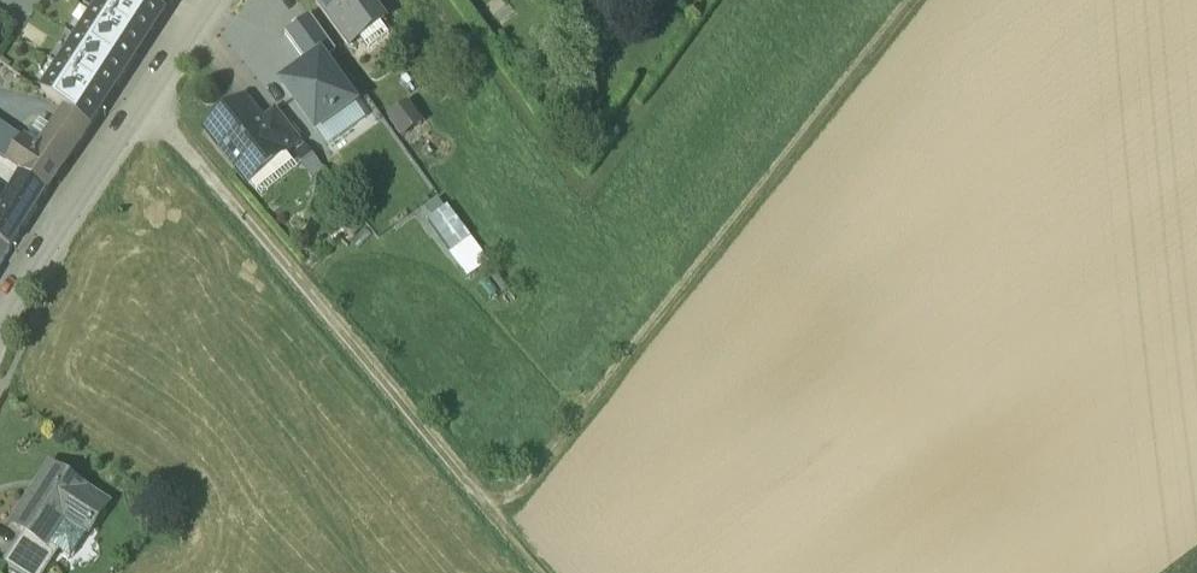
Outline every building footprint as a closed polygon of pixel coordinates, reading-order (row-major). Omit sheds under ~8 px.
[(155,30),(108,0),(104,0),(83,32),(133,64),(155,30)] [(155,30),(160,21),(165,12),(146,0),(108,0),(155,30)] [(165,12),(174,0),(146,0),(165,12)] [(332,0),(320,0),(315,3),(341,39),(353,31),(332,0)] [(369,0),(332,0),(353,31),(359,39),(384,21),(371,4),(369,0)] [(336,53),(311,18),(285,37),(308,68),(321,58),(324,62),(336,53)] [(83,32),(41,95),(66,112),(89,128),(133,64),(83,32)] [(284,85),(317,131),(355,104),(324,62),(321,58),(308,68),(284,85)] [(243,102),(207,130),(249,183),(301,143),(277,112),(264,121),(257,120),(243,102)] [(388,118),(404,138),(425,122),(408,102),(388,118)] [(38,153),(22,142),(6,166),(22,178),(45,193),(89,128),(66,112),(38,153)] [(0,127),(0,154),(12,136),(0,127)] [(0,154),(0,162),(5,165),(6,166),(22,142),(26,137),(17,131),(12,136),(0,154)] [(5,165),(0,172),(0,176),(16,188),(22,178),(6,166),(5,165)] [(45,193),(22,178),(16,188),(12,195),(36,209),(45,193)] [(0,211),(0,244),(10,251),(36,209),(12,195),(1,212),(0,211)] [(442,197),(419,214),(466,278),(489,262),(442,197)] [(10,251),(0,244),(0,267),(10,251)] [(53,471),(36,496),(34,494),(12,526),(24,534),(48,550),(50,548),(62,528),(57,525),(64,514),(91,532),(108,506),(53,471)] [(24,534),(3,566),(13,572),(45,572),(58,553),(50,548),(48,550),(24,534)]
